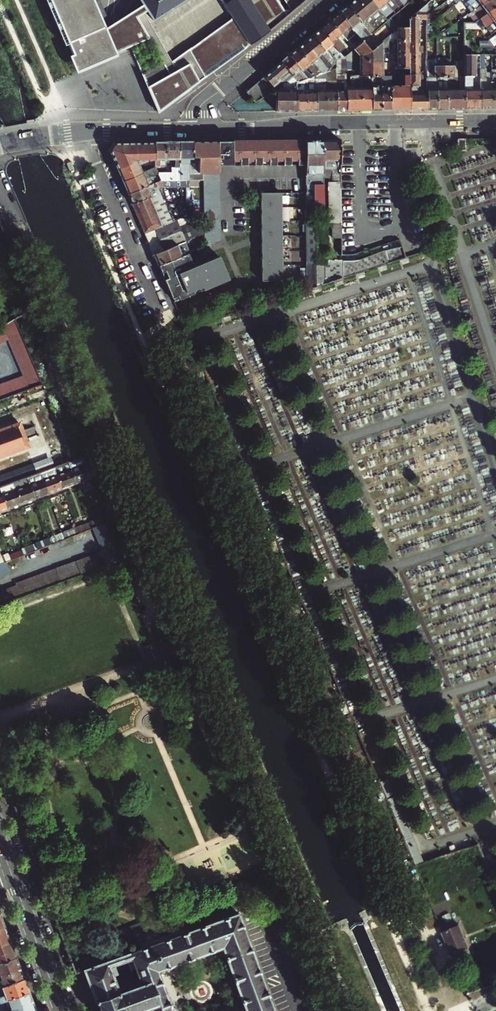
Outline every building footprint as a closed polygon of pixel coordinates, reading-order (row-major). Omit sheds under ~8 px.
[(115,53),(105,30),(92,0),(46,0),(49,6),(51,5),(55,14),(53,15),(65,45),(68,44),(70,48),(67,50),(76,72),(116,55),(115,53)] [(110,27),(98,0),(92,0),(105,30),(110,27)] [(142,5),(145,11),(152,21),(186,0),(139,0),(142,5)] [(232,18),(250,44),(271,30),(250,0),(230,0),(223,4),(232,18)] [(271,30),(287,16),(278,2),(277,0),(250,0),(271,30)] [(292,12),(295,9),(288,0),(282,0),(292,12)] [(295,9),(307,0),(288,0),(295,9)] [(362,23),(366,19),(376,30),(380,27),(377,24),(375,26),(373,23),(375,22),(357,0),(353,0),(347,5),(362,23)] [(375,22),(381,17),(385,22),(387,21),(388,20),(371,0),(357,0),(375,22)] [(388,20),(391,17),(396,13),(393,10),(391,12),(390,10),(392,9),(386,2),(384,0),(371,0),(388,20)] [(400,9),(392,0),(388,0),(386,2),(392,9),(393,10),(396,13),(400,9)] [(400,9),(404,6),(399,0),(392,0),(400,9)] [(466,4),(472,12),(488,0),(471,0),(466,4)] [(495,6),(495,0),(488,0),(472,12),(475,16),(472,18),(475,22),(495,6)] [(110,27),(105,30),(115,53),(130,47),(149,38),(135,17),(141,13),(145,11),(142,5),(110,27)] [(347,5),(338,13),(356,34),(363,42),(369,36),(363,29),(365,27),(362,23),(347,5)] [(408,25),(418,25),(418,19),(425,19),(425,5),(408,20),(408,25)] [(475,22),(481,30),(495,19),(495,6),(475,22)] [(149,38),(163,62),(165,66),(171,62),(141,13),(135,17),(149,38)] [(338,13),(329,20),(341,34),(347,41),(356,34),(338,13)] [(395,31),(399,27),(391,17),(388,20),(387,21),(395,31)] [(163,62),(142,73),(158,112),(250,44),(232,18),(171,62),(165,66),(163,62)] [(481,30),(487,38),(495,31),(495,19),(481,30)] [(319,29),(344,58),(345,56),(351,52),(338,37),(341,34),(329,20),(319,29)] [(397,41),(408,40),(408,25),(408,20),(399,27),(395,31),(390,35),(390,39),(397,39),(397,41)] [(418,25),(408,25),(408,40),(408,41),(418,41),(418,25)] [(344,58),(319,29),(312,35),(333,61),(336,61),(341,59),(344,58)] [(312,35),(304,42),(329,70),(332,69),(336,68),(336,61),(333,61),(312,35)] [(371,51),(371,60),(371,62),(383,62),(383,46),(390,46),(390,39),(390,35),(371,51)] [(408,54),(408,41),(408,40),(397,41),(397,54),(408,54)] [(418,41),(408,41),(408,54),(409,56),(418,56),(418,41)] [(304,42),(296,49),(318,74),(329,70),(304,42)] [(359,56),(359,61),(371,60),(371,51),(363,42),(357,46),(354,49),(359,56)] [(318,74),(296,49),(289,55),(308,77),(316,75),(318,74)] [(354,64),(353,61),(354,56),(352,51),(351,52),(345,56),(346,64),(354,64)] [(409,67),(409,56),(408,54),(397,54),(398,67),(409,67)] [(289,55),(281,62),(294,76),(298,81),(308,77),(289,55)] [(418,56),(409,56),(409,67),(409,73),(419,73),(418,56)] [(464,88),(465,108),(481,108),(481,89),(472,89),(472,77),(476,77),(476,56),(464,56),(464,88)] [(336,90),(336,110),(346,110),(346,85),(346,77),(346,74),(342,74),(341,59),(336,61),(336,68),(336,90)] [(359,61),(360,77),(360,76),(371,76),(371,62),(371,60),(359,61)] [(294,76),(281,62),(264,77),(274,88),(276,86),(282,86),(294,76)] [(383,76),(383,65),(383,62),(371,62),(371,76),(380,76),(383,76)] [(439,80),(439,77),(442,77),(442,66),(434,67),(434,77),(437,77),(437,80),(439,80)] [(446,77),(458,77),(458,66),(442,66),(442,77),(439,77),(439,80),(437,80),(437,109),(447,109),(446,77)] [(437,109),(437,80),(437,77),(434,77),(434,67),(426,67),(427,94),(427,109),(437,109)] [(326,110),(336,110),(336,90),(332,90),(332,69),(329,70),(329,74),(325,74),(326,110)] [(316,110),(326,110),(325,74),(329,74),(329,70),(318,74),(316,75),(316,110)] [(409,73),(409,74),(409,87),(417,87),(423,87),(423,84),(419,84),(419,81),(423,81),(423,73),(419,73),(409,73)] [(391,84),(390,84),(390,109),(392,109),(410,109),(409,87),(409,74),(403,74),(403,84),(391,84)] [(308,77),(298,81),(296,82),(296,111),(316,110),(316,75),(308,77)] [(296,82),(298,81),(294,76),(282,86),(282,91),(276,91),(276,111),(296,111),(296,82)] [(360,88),(361,110),(372,110),(371,76),(360,76),(360,88)] [(381,109),(381,92),(380,80),(380,76),(371,76),(372,110),(381,109)] [(381,92),(381,109),(390,109),(390,84),(389,76),(387,76),(383,76),(380,76),(380,80),(383,80),(383,87),(384,87),(384,92),(381,92)] [(274,88),(264,77),(246,92),(255,103),(276,91),(274,88)] [(346,110),(361,110),(360,88),(356,88),(356,77),(349,77),(349,85),(346,85),(346,110)] [(459,89),(458,77),(446,77),(447,109),(465,108),(464,88),(459,89)] [(492,108),(492,78),(481,78),(481,89),(481,108),(492,108)] [(417,87),(409,87),(410,109),(425,109),(427,109),(427,94),(425,94),(423,94),(423,90),(417,90),(417,87)] [(324,208),(323,140),(306,141),(306,165),(307,219),(308,289),(405,257),(402,246),(342,260),(324,261),(324,225),(315,225),(314,209),(324,208)] [(324,208),(341,208),(341,153),(340,140),(323,140),(324,208)] [(233,142),(234,166),(306,165),(306,141),(233,142)] [(114,143),(109,149),(117,169),(137,160),(155,160),(155,142),(114,143)] [(166,174),(165,142),(155,142),(155,160),(155,162),(155,165),(155,168),(158,174),(166,174)] [(178,142),(165,142),(166,174),(158,174),(160,180),(179,179),(178,142)] [(193,200),(194,187),(193,180),(189,180),(189,173),(198,173),(197,158),(192,158),(192,142),(178,142),(179,179),(186,179),(186,200),(193,200)] [(197,158),(198,173),(203,172),(203,156),(218,156),(218,142),(193,142),(192,142),(192,158),(197,158)] [(203,156),(203,172),(204,217),(204,247),(219,241),(220,172),(219,142),(218,142),(218,156),(203,156)] [(139,165),(137,160),(117,169),(122,181),(142,173),(139,165)] [(128,194),(154,183),(151,177),(158,174),(155,168),(152,169),(142,173),(122,181),(128,194)] [(155,183),(154,183),(128,194),(132,205),(150,197),(151,200),(153,198),(160,194),(158,189),(155,183)] [(262,193),(263,281),(283,281),(282,193),(262,193)] [(132,205),(145,234),(172,221),(160,194),(153,198),(151,200),(150,197),(132,205)] [(172,221),(145,234),(154,255),(184,242),(185,241),(176,219),(172,221)] [(187,249),(184,242),(154,255),(159,267),(182,257),(179,249),(183,248),(184,250),(187,249)] [(159,267),(173,300),(178,297),(179,301),(195,294),(193,291),(198,288),(200,292),(219,284),(218,280),(223,278),(228,276),(219,257),(194,268),(188,254),(182,257),(159,267)] [(8,338),(24,375),(0,384),(0,399),(43,384),(14,316),(0,325),(0,343),(8,338)] [(41,414),(4,427),(13,451),(50,437),(41,414)] [(98,459),(95,452),(81,457),(84,464),(98,459)] [(70,469),(84,464),(81,457),(76,459),(68,462),(70,469)] [(68,462),(54,467),(62,488),(75,483),(70,469),(68,462)] [(70,469),(75,483),(89,478),(84,464),(70,469)] [(49,477),(43,479),(48,493),(62,488),(54,467),(42,471),(44,474),(48,473),(49,477)] [(39,481),(37,473),(27,477),(30,484),(39,481)] [(16,489),(21,503),(35,498),(30,484),(27,477),(21,479),(22,483),(23,486),(16,489)] [(48,493),(43,479),(39,481),(30,484),(35,498),(48,493)] [(7,508),(21,503),(16,489),(15,485),(13,481),(5,485),(8,492),(2,494),(7,508)] [(105,523),(103,516),(89,522),(92,529),(93,529),(103,524),(105,523)] [(78,534),(92,529),(89,522),(76,527),(78,534)] [(102,549),(112,545),(103,524),(93,529),(102,549)] [(78,534),(76,527),(62,532),(64,539),(78,534)] [(64,539),(62,532),(48,537),(51,545),(64,539)] [(51,545),(48,537),(35,542),(38,550),(51,545)] [(23,555),(38,550),(35,542),(21,548),(23,555)] [(23,555),(21,548),(8,553),(10,560),(23,555)] [(107,564),(102,550),(17,581),(19,585),(0,591),(0,603),(107,564)] [(8,561),(10,560),(8,553),(0,556),(0,564),(8,561)] [(12,571),(8,561),(0,564),(0,576),(12,571)] [(435,915),(449,909),(446,902),(432,908),(435,915)] [(239,914),(131,953),(143,986),(152,983),(162,1010),(172,1010),(160,977),(224,954),(245,1010),(274,1010),(239,914)] [(10,941),(4,925),(0,927),(0,945),(10,941)] [(444,935),(452,954),(453,954),(456,961),(472,955),(460,928),(444,935)] [(0,945),(0,962),(16,956),(10,941),(0,945)] [(152,983),(143,986),(131,953),(126,954),(139,990),(117,998),(105,962),(83,970),(98,1010),(162,1010),(152,983)] [(24,978),(16,956),(0,962),(0,987),(24,978)] [(0,987),(0,1002),(29,991),(24,978),(0,987)] [(0,1002),(0,1010),(36,1010),(29,991),(0,1002)]
